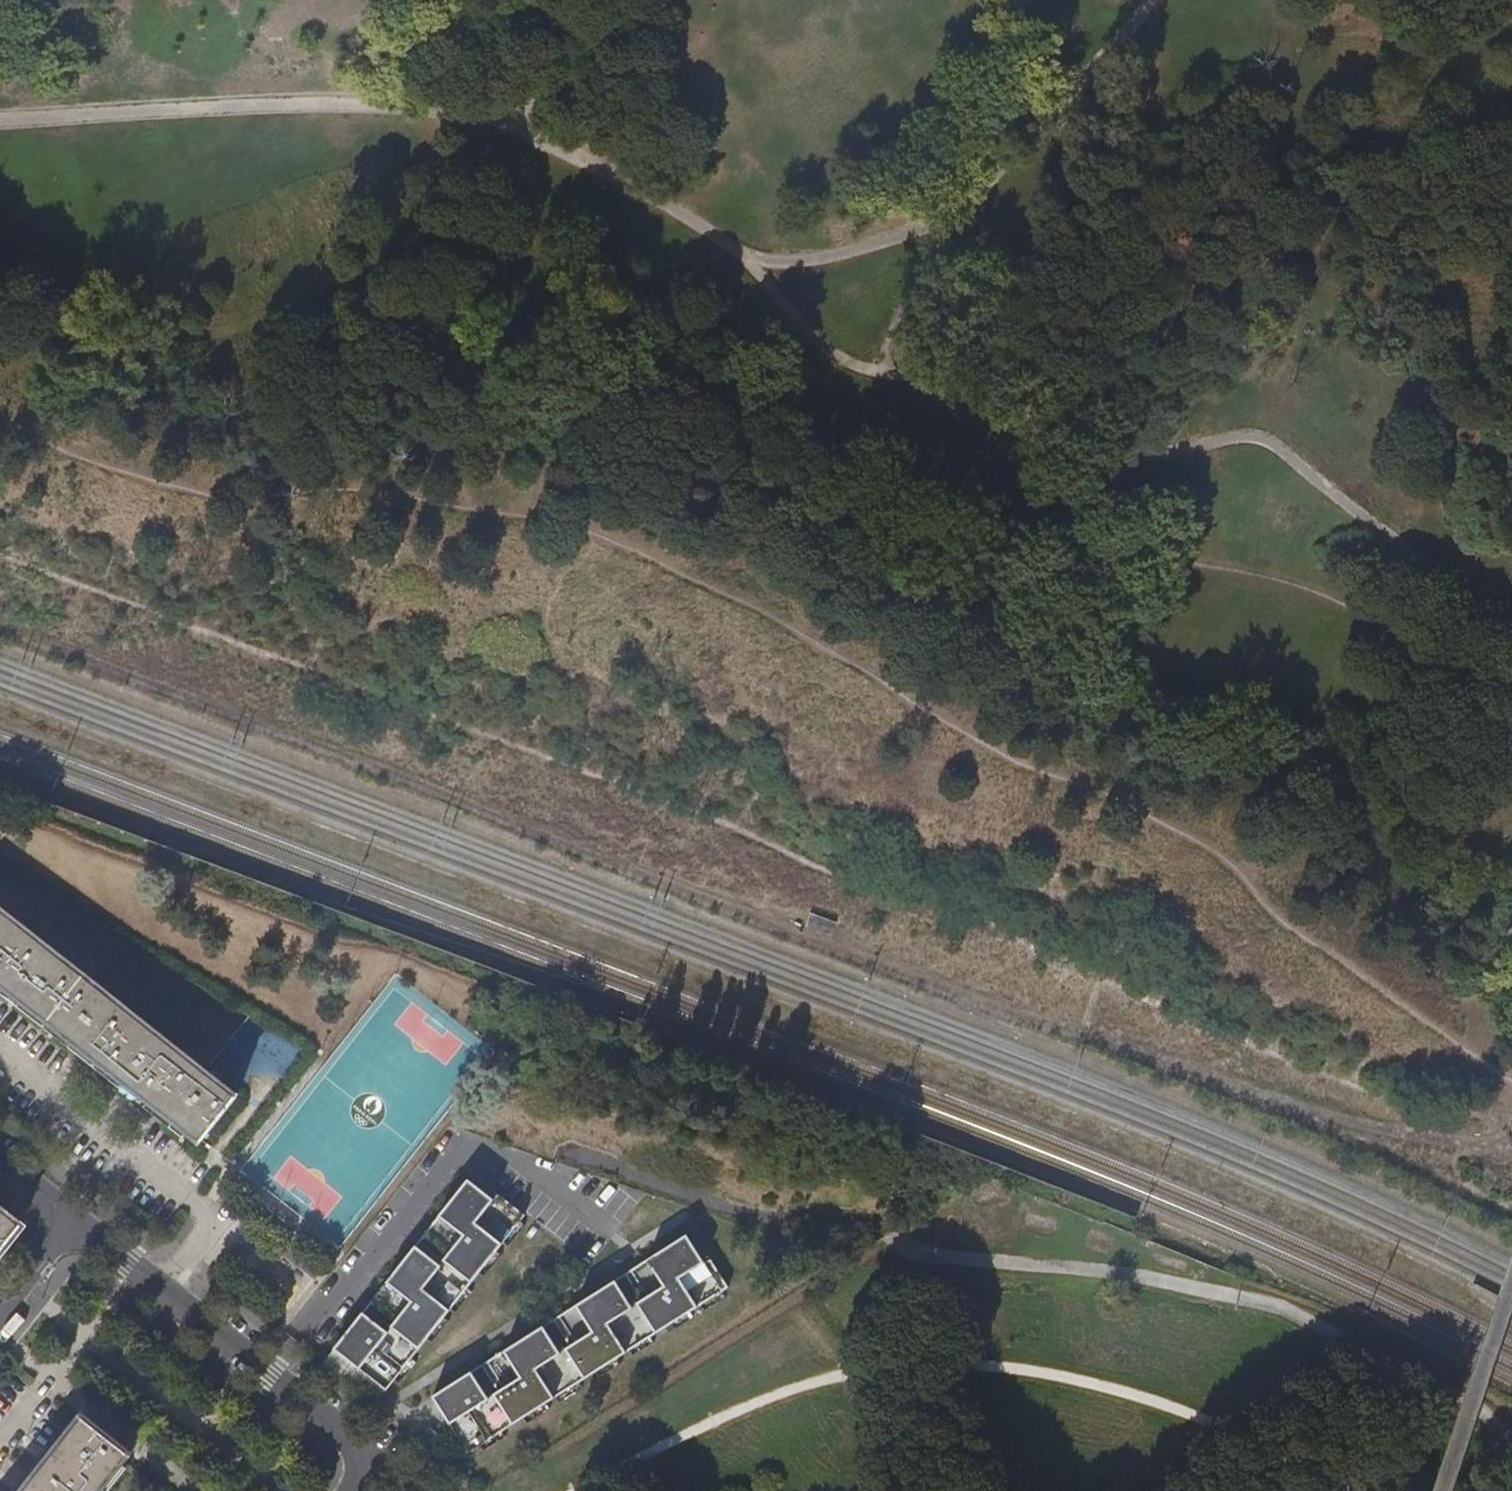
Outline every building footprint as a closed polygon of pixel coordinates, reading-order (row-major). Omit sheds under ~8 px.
[(198,1138),(233,1096),(0,912),(0,981),(198,1138)] [(804,927),(831,936),(836,921),(809,912),(804,927)] [(486,1204),(461,1184),(416,1241),(440,1260),(432,1270),(408,1251),(363,1308),(387,1327),(380,1336),(356,1317),(327,1354),(380,1395),(391,1381),(386,1376),(396,1364),(401,1368),(423,1340),(418,1336),(428,1323),(433,1327),(443,1315),(438,1311),(448,1298),(453,1302),(475,1274),(470,1270),(480,1258),(485,1262),(495,1249),(490,1244),(500,1232),(505,1236),(518,1220),(491,1199),(486,1204)] [(18,1226),(0,1212),(0,1248),(18,1226)] [(465,1377),(427,1403),(464,1459),(480,1448),(476,1443),(489,1434),(493,1439),(522,1420),(519,1414),(532,1405),(535,1411),(549,1402),(546,1396),(559,1387),(563,1393),(593,1373),(589,1367),(602,1358),(606,1364),(620,1355),(616,1349),(629,1340),(633,1346),(663,1326),(659,1320),(672,1311),(676,1317),(690,1307),(686,1302),(700,1293),(703,1299),(720,1288),(701,1259),(695,1263),(677,1236),(616,1276),(634,1302),(624,1308),(606,1283),(546,1323),(563,1349),(553,1356),(536,1330),(475,1370),(493,1396),(483,1403),(465,1377)] [(27,1490),(98,1490),(127,1454),(84,1420),(27,1490)]
